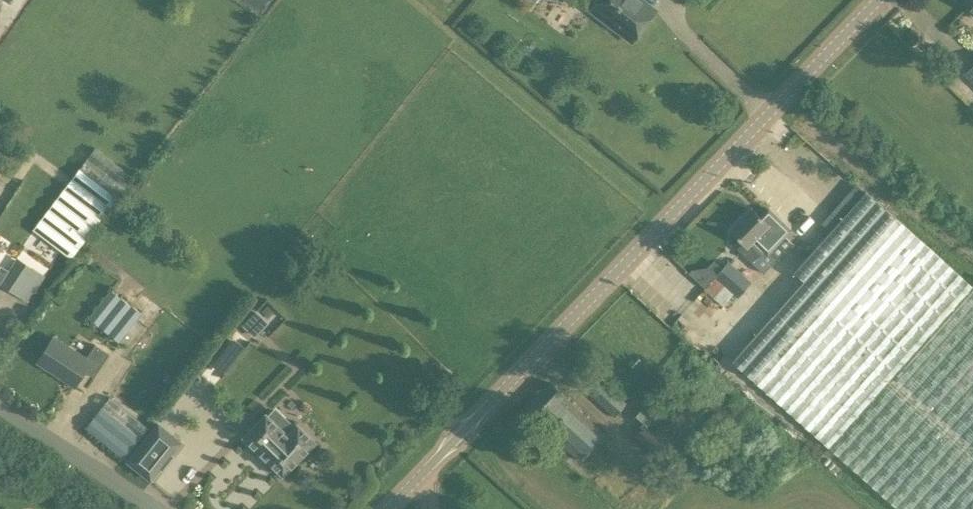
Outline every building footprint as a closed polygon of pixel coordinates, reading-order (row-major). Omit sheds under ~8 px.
[(631,41),(656,10),(643,0),(598,0),(590,10),(631,41)] [(971,8),(971,14),(972,16),(972,0),(963,0),(971,8)] [(71,260),(132,177),(67,126),(4,208),(71,260)] [(972,285),(861,188),(790,269),(799,278),(728,359),(826,445),(899,508),(972,508),(972,285)] [(763,273),(791,244),(784,237),(790,230),(767,208),(758,215),(751,208),(730,230),(743,243),(737,248),(763,273)] [(162,309),(196,266),(125,210),(58,293),(118,342),(152,301),(162,309)] [(1,285),(28,303),(46,275),(17,256),(5,276),(0,273),(0,286),(1,285)] [(698,297),(716,313),(734,293),(738,297),(752,282),(729,261),(714,277),(714,278),(702,292),(698,297)] [(254,334),(266,322),(256,313),(244,325),(254,334)] [(233,336),(214,361),(224,369),(243,344),(233,336)] [(109,353),(95,344),(85,359),(53,338),(38,362),(74,385),(84,370),(94,377),(109,353)] [(636,355),(629,363),(635,369),(642,361),(636,355)] [(175,380),(167,374),(162,380),(170,386),(175,380)] [(616,418),(631,401),(601,374),(586,391),(616,418)] [(605,434),(564,395),(551,382),(523,412),(536,424),(536,423),(579,462),(605,434)] [(85,428),(126,460),(150,431),(109,397),(85,428)] [(624,425),(664,463),(688,436),(648,399),(624,425)] [(243,436),(283,474),(315,441),(297,424),(287,435),(265,414),(243,436)] [(126,460),(124,462),(147,481),(157,468),(159,469),(169,456),(168,455),(178,443),(155,424),(150,431),(126,460)]
